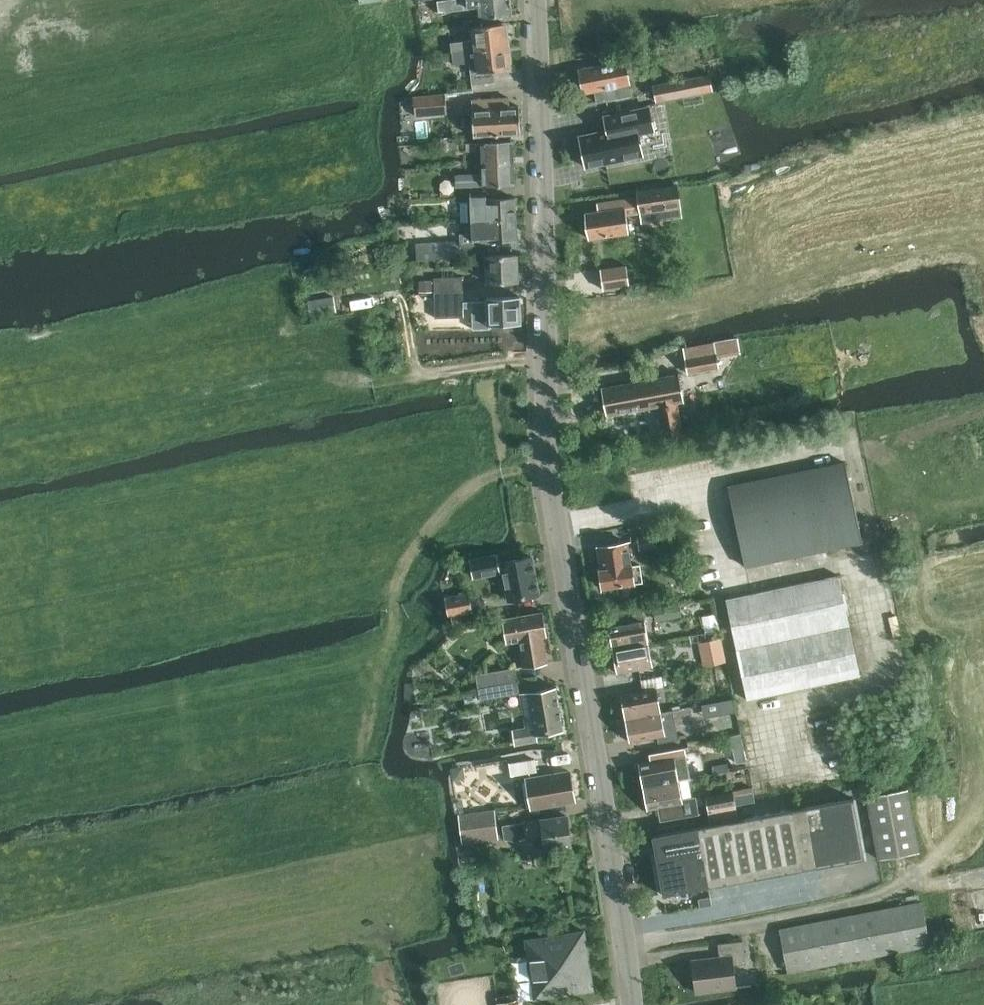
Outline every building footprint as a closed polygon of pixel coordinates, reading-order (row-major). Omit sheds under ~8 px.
[(437,1),(438,12),(469,8),(468,6),(479,5),(480,17),(512,14),(510,0),(442,0),(437,1)] [(418,4),(419,12),(431,10),(430,3),(418,4)] [(474,39),(451,42),(452,52),(508,45),(506,36),(508,33),(507,27),(505,25),(505,23),(473,27),(474,39)] [(435,40),(431,45),(433,54),(447,53),(445,38),(435,40)] [(508,45),(452,52),(454,64),(470,62),(471,73),(472,84),(495,81),(494,70),(510,68),(510,66),(512,63),(511,57),(509,55),(508,45)] [(595,90),(597,102),(632,95),(625,60),(579,69),(584,93),(595,90)] [(710,74),(675,81),(653,85),(656,101),(713,89),(710,74)] [(445,93),(414,96),(415,116),(447,113),(445,93)] [(509,97),(472,99),(474,136),(491,135),(521,133),(519,105),(510,106),(509,97)] [(654,130),(649,106),(604,116),(607,130),(580,135),(586,166),(643,155),(638,133),(654,130)] [(482,150),(483,163),(514,162),(513,141),(466,142),(467,151),(482,150)] [(514,162),(483,163),(483,173),(456,174),(456,186),(515,184),(514,162)] [(598,210),(586,212),(589,238),(629,232),(626,214),(640,212),(681,206),(678,184),(637,190),(638,196),(624,198),(597,202),(598,210)] [(460,221),(472,220),(516,219),(516,198),(488,199),(487,190),(459,191),(460,212),(460,221)] [(516,219),(472,220),(472,232),(461,233),(461,240),(416,243),(418,259),(461,256),(461,244),(489,243),(489,241),(517,240),(516,219)] [(486,256),(487,282),(519,281),(518,255),(486,256)] [(602,265),(605,288),(632,284),(628,261),(602,265)] [(421,280),(421,292),(463,291),(463,275),(434,277),(434,279),(421,280)] [(463,291),(421,292),(414,293),(415,303),(425,303),(426,318),(465,316),(463,291)] [(306,302),(310,317),(336,312),(332,296),(306,302)] [(485,310),(488,310),(488,324),(520,322),(520,297),(488,298),(488,301),(478,302),(478,312),(485,312),(485,310)] [(683,348),(688,373),(719,367),(715,343),(683,348)] [(607,415),(651,407),(652,413),(659,412),(663,438),(683,434),(677,402),(684,401),(679,373),(602,387),(607,415)] [(745,566),(773,560),(863,541),(846,462),(728,486),(745,566)] [(637,537),(639,549),(655,546),(653,534),(637,537)] [(631,564),(628,542),(598,546),(601,568),(600,568),(603,587),(634,582),(642,581),(640,564),(632,565),(632,564),(631,564)] [(496,554),(471,559),(474,576),(499,571),(499,570),(503,570),(509,600),(539,594),(531,556),(502,562),(498,563),(496,554)] [(839,574),(726,598),(748,699),(860,676),(839,574)] [(473,611),(469,593),(446,597),(449,615),(473,611)] [(669,605),(651,608),(653,622),(671,619),(669,605)] [(519,640),(524,666),(547,662),(543,636),(547,635),(543,611),(503,618),(507,642),(519,640)] [(717,613),(701,615),(702,624),(704,624),(705,632),(719,630),(717,613)] [(610,629),(607,630),(610,646),(613,645),(613,649),(649,642),(644,619),(609,625),(610,629)] [(688,627),(689,635),(705,632),(704,624),(702,624),(688,627)] [(705,632),(689,635),(691,643),(707,640),(705,632)] [(702,642),(706,666),(726,662),(722,638),(702,642)] [(614,652),(608,653),(611,669),(617,668),(618,672),(653,666),(649,642),(613,649),(614,652)] [(476,675),(478,687),(518,680),(516,668),(476,675)] [(621,694),(626,718),(661,712),(657,688),(665,686),(663,675),(641,680),(643,690),(621,694)] [(518,680),(478,687),(480,700),(520,693),(518,680)] [(520,693),(526,727),(513,729),(515,744),(538,740),(537,734),(563,730),(556,687),(520,693)] [(700,696),(702,704),(718,701),(716,693),(700,696)] [(718,701),(702,704),(703,712),(719,709),(718,701)] [(661,712),(626,718),(630,741),(658,736),(659,742),(679,739),(673,709),(661,712)] [(643,786),(679,780),(691,777),(685,747),(650,754),(651,760),(639,762),(643,786)] [(537,771),(535,759),(509,763),(511,775),(537,771)] [(575,800),(570,771),(527,778),(532,808),(575,800)] [(643,786),(648,810),(661,807),(662,812),(660,812),(661,820),(698,813),(697,805),(696,805),(695,797),(682,799),(679,784),(679,780),(643,786)] [(741,794),(734,795),(736,804),(755,801),(753,787),(740,789),(741,794)] [(868,795),(879,858),(919,851),(907,788),(868,795)] [(734,795),(733,791),(706,796),(711,822),(738,816),(736,804),(734,795)] [(652,835),(663,894),(864,857),(853,798),(652,835)] [(459,815),(463,839),(499,834),(495,810),(459,815)] [(571,844),(568,816),(504,825),(506,838),(514,837),(515,840),(529,835),(544,833),(546,847),(536,849),(571,844)] [(780,928),(788,972),(930,945),(922,901),(780,928)] [(556,937),(528,941),(531,957),(533,973),(535,979),(536,988),(537,997),(565,992),(592,988),(588,960),(583,933),(556,937)] [(746,963),(743,940),(718,943),(720,957),(693,960),(697,992),(736,987),(733,964),(746,963)]
